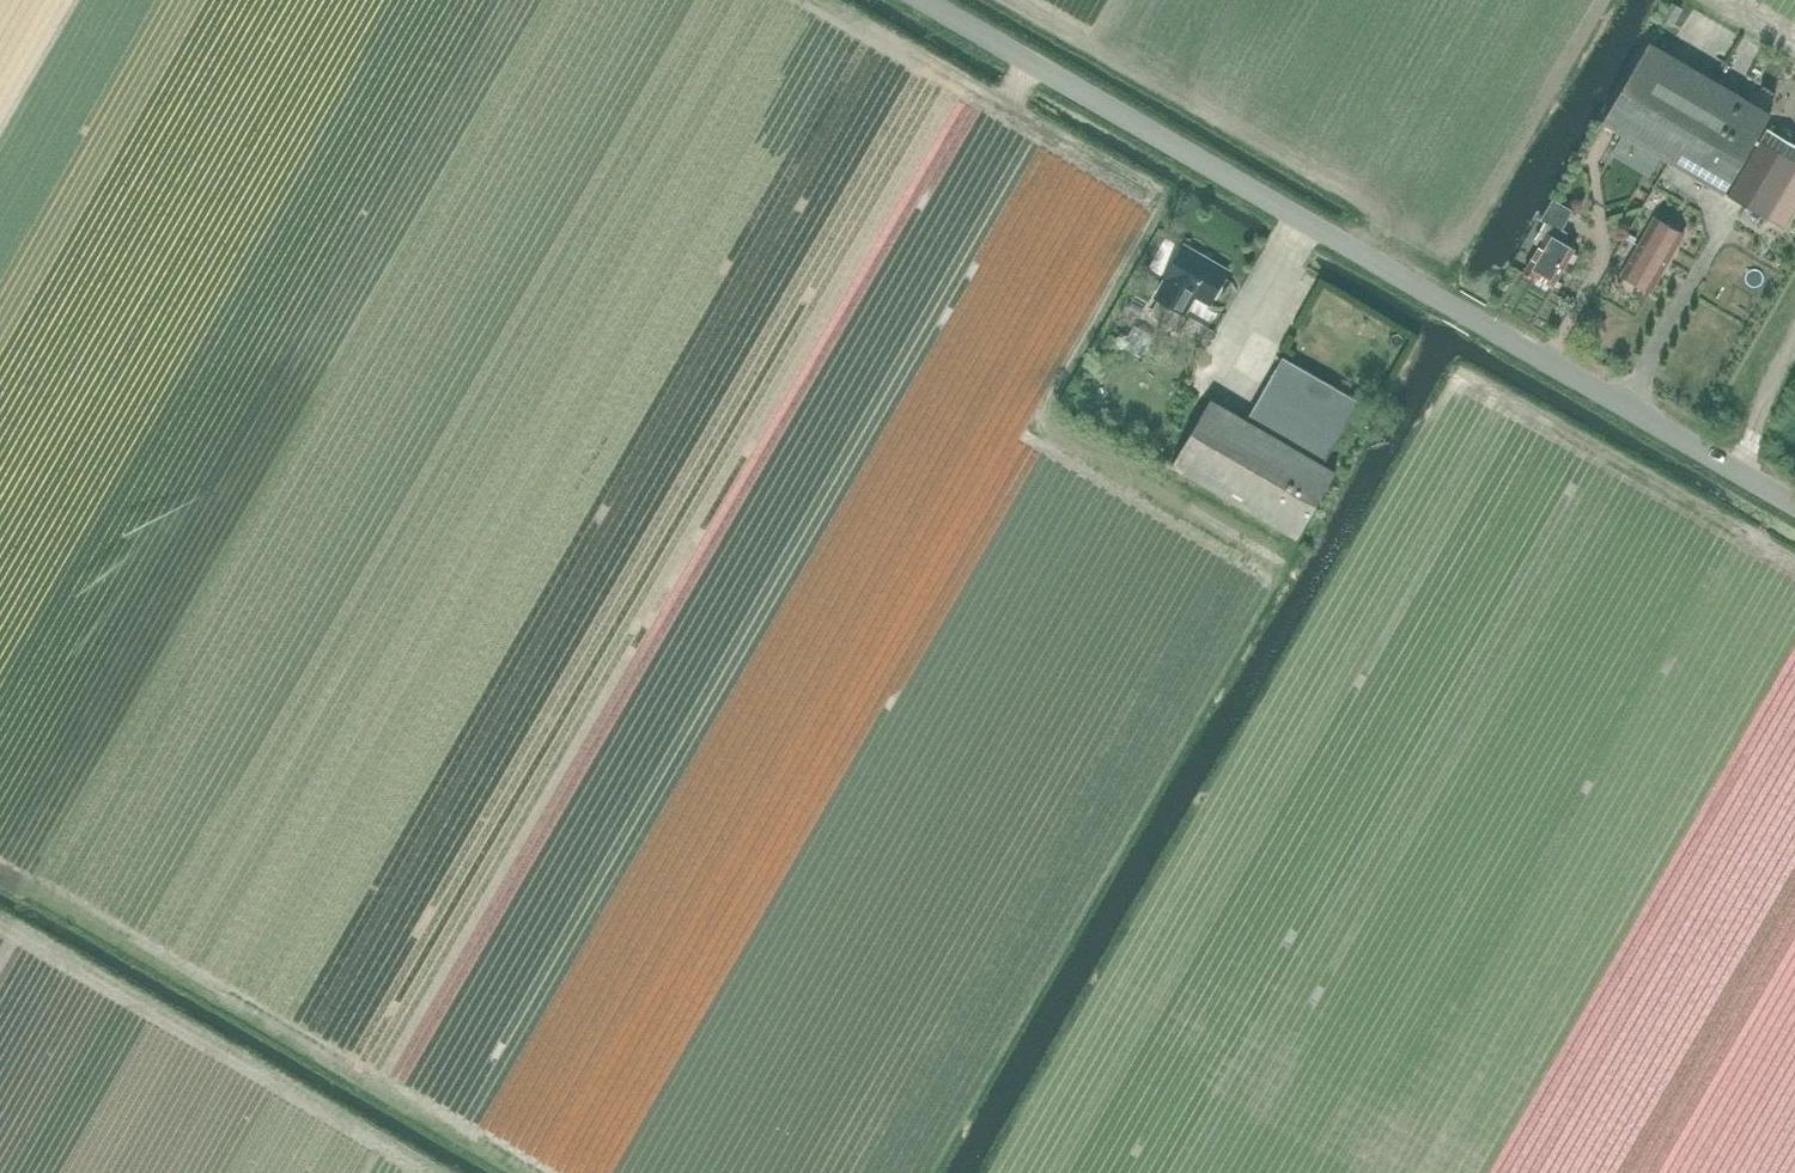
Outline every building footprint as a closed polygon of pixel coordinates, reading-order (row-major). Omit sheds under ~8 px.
[(1671,3),(1661,20),(1670,25),(1680,8),(1671,3)] [(1772,113),(1650,42),(1603,122),(1724,194),(1772,113)] [(1779,226),(1794,200),(1794,144),(1767,127),(1727,195),(1779,226)] [(1535,280),(1537,278),(1554,287),(1576,249),(1563,241),(1568,233),(1563,230),(1574,209),(1553,197),(1542,218),(1547,221),(1536,242),(1538,244),(1523,272),(1535,280)] [(1651,294),(1684,235),(1655,218),(1622,276),(1651,294)] [(1204,257),(1205,256),(1207,251),(1187,240),(1154,299),(1158,301),(1150,314),(1180,333),(1191,315),(1188,313),(1197,299),(1209,306),(1229,271),(1204,257)] [(1336,472),(1323,465),(1360,401),(1283,357),(1248,421),(1212,398),(1172,468),(1297,540),(1336,472)]
